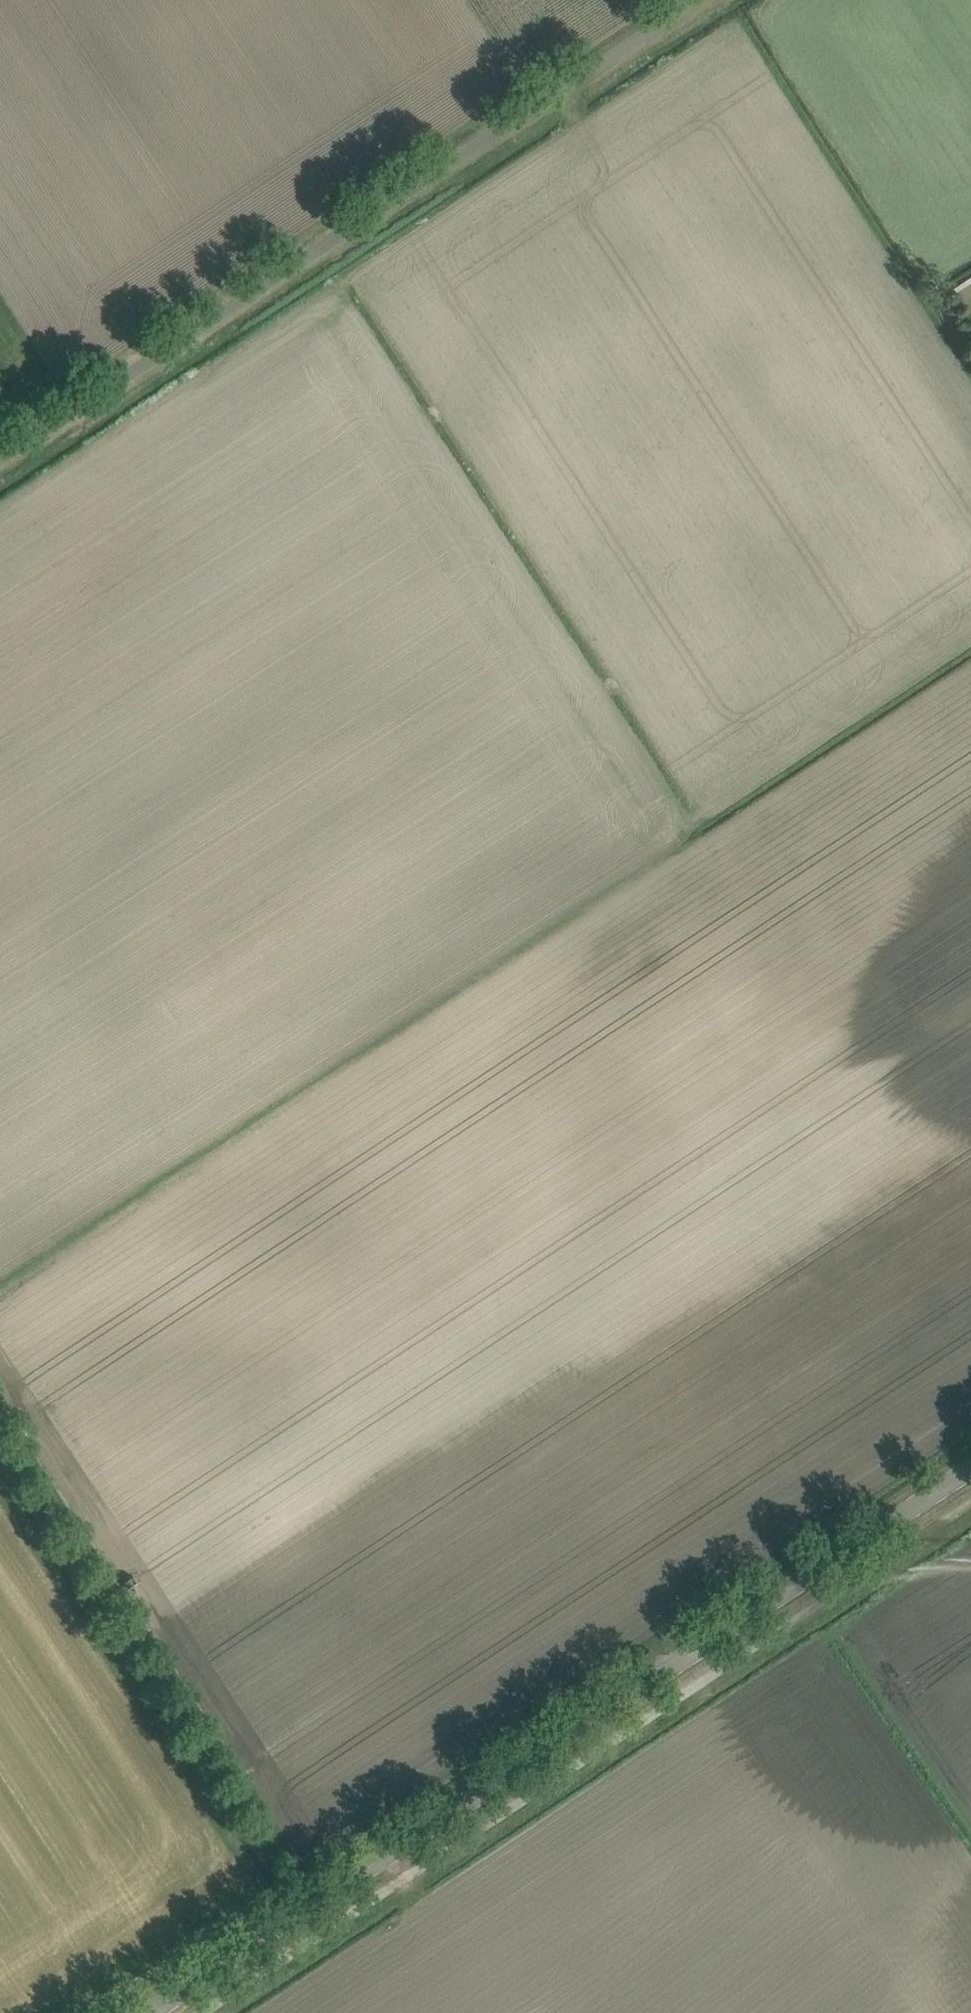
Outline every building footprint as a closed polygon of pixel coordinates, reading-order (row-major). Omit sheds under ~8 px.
[(964,314),(970,310),(970,278),(965,282),(969,287),(953,297),(964,314)]
